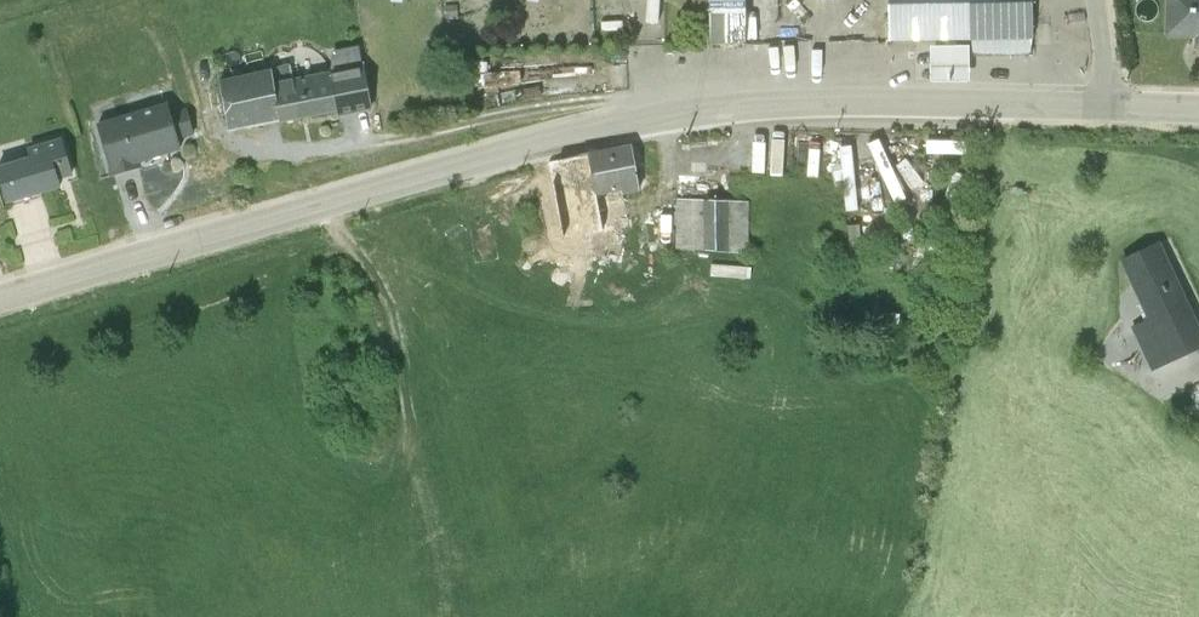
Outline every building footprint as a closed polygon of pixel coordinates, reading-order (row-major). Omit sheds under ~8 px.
[(441,11),(454,10),(454,0),(441,0),(441,11)] [(709,36),(745,36),(745,0),(709,0),(709,36)] [(745,36),(894,35),(973,33),(974,49),(1035,48),(1034,32),(1036,32),(1036,0),(745,0),(745,36)] [(1170,31),(1198,32),(1198,0),(1171,0),(1170,31)] [(972,38),(933,39),(934,76),(973,75),(972,38)] [(325,67),(331,95),(366,89),(358,49),(339,53),(341,63),(325,67)] [(331,95),(325,67),(325,65),(288,73),(285,57),(264,60),(210,72),(222,127),(273,115),(332,103),(331,95)] [(604,61),(538,62),(538,79),(604,78),(604,61)] [(87,116),(102,170),(130,162),(129,156),(173,144),(170,132),(186,128),(179,102),(161,106),(158,96),(87,116)] [(0,154),(0,196),(51,180),(49,174),(62,170),(50,130),(15,141),(18,148),(0,154)] [(968,138),(931,137),(930,147),(968,149),(968,138)] [(544,158),(560,234),(569,232),(607,224),(600,194),(626,189),(641,185),(631,139),(544,158)] [(851,143),(843,143),(850,207),(858,206),(851,143)] [(927,176),(911,154),(899,163),(915,185),(927,176)] [(965,171),(956,168),(942,215),(951,218),(965,171)] [(626,189),(600,194),(607,224),(617,223),(632,219),(626,189)] [(748,197),(677,194),(675,244),(746,247),(748,197)] [(607,224),(569,232),(569,248),(621,247),(617,223),(607,224)] [(860,226),(852,227),(855,256),(864,255),(860,226)] [(1150,343),(1146,345),(1157,368),(1198,350),(1198,310),(1164,236),(1124,256),(1155,322),(1163,337),(1150,343)] [(1163,337),(1155,322),(1143,327),(1150,343),(1163,337)]
